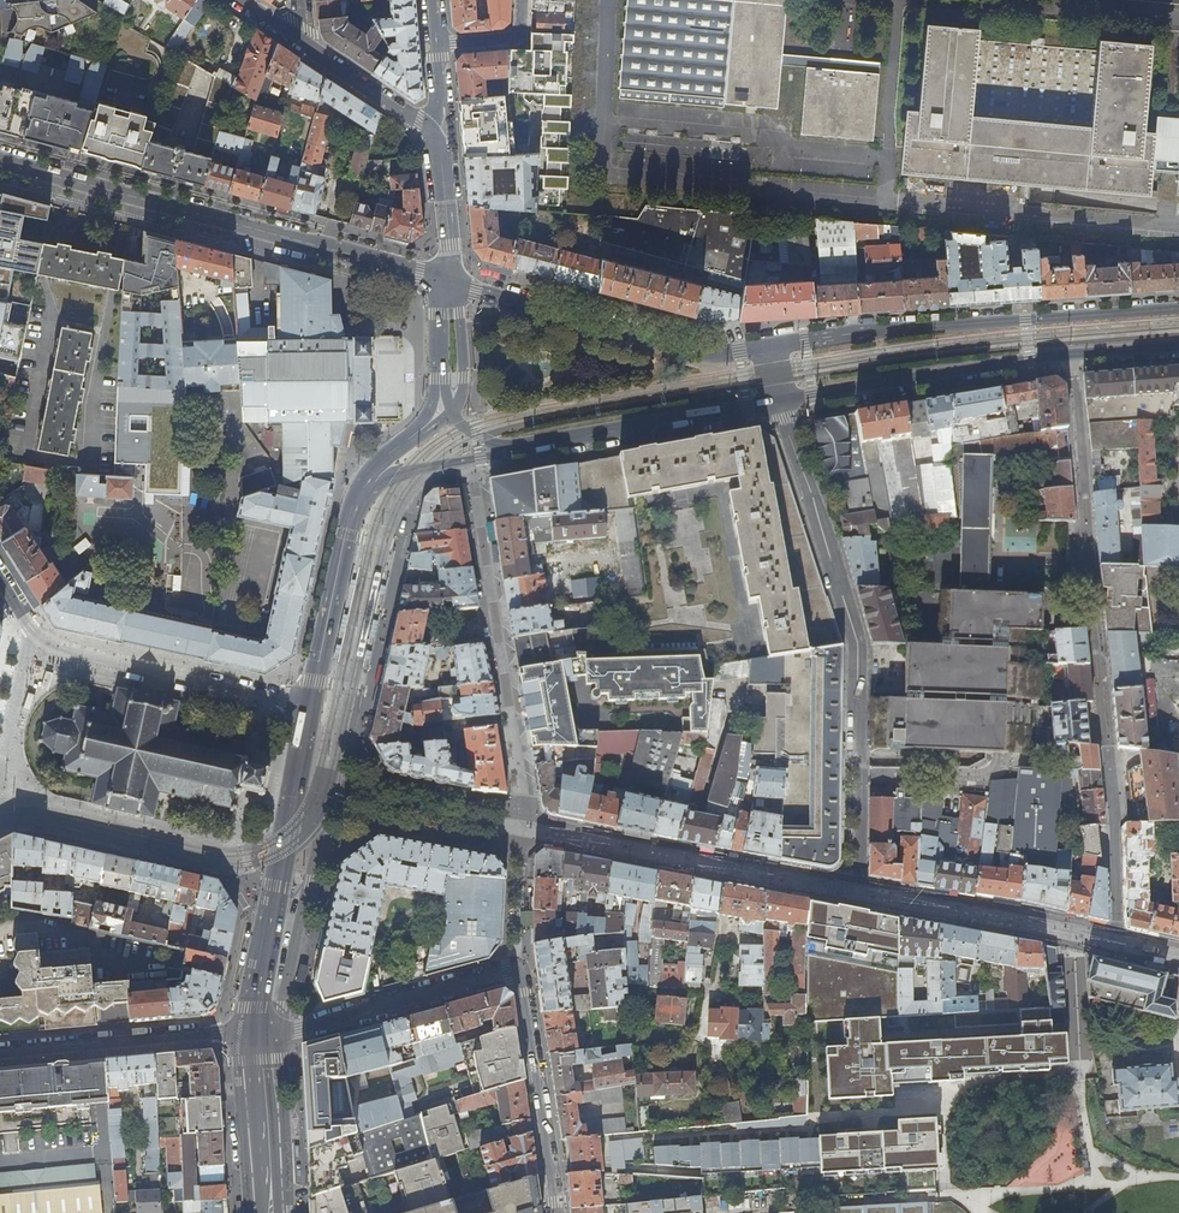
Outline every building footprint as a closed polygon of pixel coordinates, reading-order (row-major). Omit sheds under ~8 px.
[(15,39),(19,40),(23,34),(26,31),(28,30),(31,28),(35,27),(42,27),(49,30),(52,32),(97,13),(79,0),(52,0),(15,4),(17,8),(18,12),(19,19),(18,23),(17,26),(12,32),(16,34),(15,39)] [(104,3),(125,14),(129,6),(120,0),(106,0),(104,3)] [(157,0),(156,3),(163,7),(165,5),(184,19),(185,19),(198,0),(157,0)] [(185,19),(194,25),(195,26),(212,0),(198,0),(185,19)] [(274,5),(280,9),(287,4),(287,0),(278,0),(274,5)] [(318,19),(341,16),(339,2),(339,0),(317,0),(318,19)] [(415,0),(390,0),(391,16),(372,17),(383,35),(389,45),(389,48),(384,55),(373,72),(415,100),(423,94),(420,50),(415,0)] [(453,13),(454,26),(460,32),(489,30),(488,18),(484,18),(483,9),(476,10),(475,0),(451,0),(453,13)] [(575,1),(550,0),(539,0),(537,32),(573,33),(575,1)] [(781,54),(786,0),(626,0),(618,89),(669,94),(668,104),(723,108),(723,105),(776,109),(780,65),(781,54)] [(339,2),(341,16),(347,15),(348,15),(346,3),(344,2),(339,2)] [(325,40),(373,72),(384,55),(374,48),(383,35),(372,17),(370,13),(359,14),(372,23),(366,32),(347,20),(347,15),(341,16),(318,19),(320,30),(325,40)] [(185,19),(184,19),(165,46),(175,52),(194,25),(185,19)] [(981,28),(927,25),(906,174),(1178,197),(1178,119),(1159,117),(1157,132),(1148,131),(1153,47),(1100,44),(1099,51),(981,39),(981,28)] [(279,45),(258,31),(240,78),(237,76),(233,85),(235,86),(257,100),(260,92),(263,84),(267,75),(279,45)] [(509,76),(508,85),(508,91),(543,93),(559,94),(559,85),(566,85),(567,51),(564,50),(564,41),(573,42),(573,33),(537,32),(532,32),(531,48),(516,49),(510,49),(509,76)] [(10,39),(2,62),(18,66),(18,64),(23,66),(23,67),(80,83),(80,81),(84,82),(78,104),(3,84),(2,89),(0,89),(0,130),(80,152),(96,101),(108,64),(94,60),(91,69),(87,71),(84,70),(82,66),(84,58),(72,55),(67,72),(39,65),(44,47),(32,44),(29,54),(26,56),(21,54),(19,51),(22,41),(19,40),(15,39),(15,40),(10,39)] [(280,44),(279,45),(267,75),(273,79),(275,76),(292,86),(300,58),(300,57),(280,44)] [(509,76),(510,49),(462,53),(457,59),(458,74),(460,98),(503,94),(508,94),(508,91),(508,85),(486,87),(486,77),(509,76)] [(805,67),(806,55),(781,54),(780,65),(805,67)] [(879,62),(806,55),(805,67),(799,134),(872,140),(879,62)] [(147,145),(141,168),(205,185),(213,155),(215,149),(220,131),(229,101),(235,86),(233,85),(217,76),(194,153),(185,150),(185,149),(176,146),(176,148),(167,145),(199,66),(182,56),(156,121),(149,138),(147,145)] [(327,77),(300,58),(292,86),(290,92),(288,100),(286,108),(315,117),(317,111),(327,77)] [(233,85),(237,76),(220,67),(216,75),(217,76),(233,85)] [(380,112),(327,77),(317,111),(329,115),(330,112),(321,109),(322,105),(325,101),(369,129),(367,132),(370,134),(372,131),(374,132),(380,112)] [(257,100),(235,86),(229,101),(254,109),(255,105),(257,100)] [(559,94),(543,93),(543,109),(541,109),(541,120),(542,120),(541,136),(540,136),(539,148),(547,147),(547,155),(548,155),(547,175),(544,175),(543,189),(537,189),(536,197),(536,209),(548,211),(549,204),(560,205),(561,188),(567,189),(568,176),(562,176),(562,162),(568,163),(569,148),(560,148),(560,133),(569,134),(570,121),(561,121),(561,107),(571,107),(571,94),(559,94)] [(503,94),(460,98),(462,123),(465,156),(508,154),(503,94)] [(96,101),(80,152),(102,157),(106,139),(103,138),(107,125),(110,126),(115,106),(96,101)] [(255,105),(254,109),(249,127),(278,136),(284,114),(255,105)] [(106,139),(102,157),(117,161),(121,143),(124,144),(128,131),(125,130),(130,110),(115,106),(110,126),(107,125),(103,138),(106,139)] [(121,143),(117,161),(141,168),(147,145),(149,138),(156,121),(146,119),(147,115),(130,110),(125,130),(128,131),(124,144),(121,143)] [(329,115),(317,111),(315,117),(308,142),(325,146),(333,117),(329,115)] [(355,127),(342,121),(338,137),(352,140),(355,127)] [(220,131),(215,149),(236,155),(236,156),(240,158),(245,138),(220,131)] [(240,158),(237,167),(251,171),(251,169),(249,167),(253,153),(249,152),(253,140),(245,138),(240,158)] [(738,160),(739,141),(709,140),(708,158),(738,160)] [(302,167),(290,208),(315,214),(318,204),(319,204),(324,182),(323,182),(325,175),(318,173),(321,160),(325,146),(308,142),(302,167)] [(367,160),(370,149),(358,146),(351,176),(362,179),(365,170),(367,160)] [(531,164),(539,164),(540,153),(515,154),(508,154),(465,156),(466,173),(469,203),(496,206),(514,208),(519,208),(536,209),(536,197),(532,196),(531,188),(534,188),(534,183),(531,183),(531,176),(533,176),(533,171),(531,171),(531,164)] [(213,155),(205,185),(230,192),(237,168),(223,165),(224,158),(213,155)] [(267,176),(260,200),(290,208),(302,167),(293,165),(289,182),(284,180),(285,177),(278,175),(277,179),(274,178),(279,157),(272,155),(269,168),(267,176)] [(384,169),(384,159),(367,160),(365,170),(384,169)] [(318,173),(325,175),(329,163),(321,160),(318,173)] [(257,173),(267,176),(269,168),(260,166),(257,173)] [(237,168),(230,192),(260,200),(267,176),(257,173),(251,171),(237,167),(237,168)] [(419,185),(417,172),(391,174),(392,188),(397,187),(419,185)] [(392,207),(385,233),(386,233),(412,240),(424,231),(419,185),(397,187),(394,199),(392,207)] [(0,191),(0,300),(27,306),(31,306),(38,273),(44,242),(52,204),(0,191)] [(378,203),(392,207),(394,199),(380,196),(378,203)] [(356,201),(351,224),(385,233),(392,207),(378,203),(377,203),(376,209),(371,209),(369,204),(356,201)] [(496,206),(469,203),(470,221),(473,247),(482,259),(496,263),(513,267),(514,267),(516,239),(499,235),(499,230),(503,230),(502,227),(498,227),(496,206)] [(638,218),(606,216),(603,242),(616,245),(710,271),(706,285),(613,260),(602,257),(602,259),(599,291),(657,306),(704,318),(713,321),(738,319),(745,279),(749,260),(766,261),(781,263),(810,265),(807,233),(740,228),(742,213),(646,205),(638,218)] [(785,225),(786,209),(750,205),(748,221),(785,225)] [(517,233),(519,208),(514,208),(513,221),(510,221),(509,231),(517,233)] [(853,222),(815,219),(820,285),(823,313),(859,311),(858,299),(857,282),(855,262),(854,247),(854,234),(853,222)] [(899,227),(853,222),(854,234),(891,236),(892,244),(866,246),(865,246),(867,281),(857,282),(858,299),(859,311),(903,308),(901,261),(899,227)] [(925,229),(917,228),(916,240),(924,241),(925,229)] [(136,386),(186,389),(185,379),(182,342),(178,287),(177,280),(177,271),(177,268),(174,237),(144,229),(143,262),(142,282),(148,292),(163,289),(164,300),(160,301),(161,313),(155,313),(154,326),(162,326),(164,343),(154,343),(154,348),(153,348),(153,351),(154,351),(153,356),(165,357),(166,375),(137,374),(136,386)] [(946,258),(947,285),(955,285),(956,290),(948,291),(948,305),(995,302),(994,288),(986,288),(986,283),(994,282),(991,243),(983,243),(983,234),(951,231),(951,238),(945,238),(946,258)] [(412,240),(386,233),(384,239),(410,246),(412,240)] [(554,278),(562,249),(517,236),(516,239),(514,267),(554,278)] [(214,285),(214,286),(233,286),(230,252),(174,237),(177,268),(181,268),(181,267),(221,277),(221,284),(214,285)] [(1035,239),(1020,237),(1021,247),(1036,245),(1035,239)] [(994,288),(995,302),(1039,299),(1037,257),(1036,248),(1021,249),(1023,270),(1019,271),(1018,270),(1011,270),(1011,271),(1008,272),(1005,241),(991,241),(991,243),(994,282),(1001,282),(1002,287),(994,288)] [(38,273),(123,290),(125,258),(71,248),(72,244),(58,242),(57,245),(44,242),(38,273)] [(616,245),(603,242),(602,257),(613,260),(616,245)] [(1037,257),(1039,299),(1084,295),(1082,264),(1081,249),(1081,243),(1070,242),(1072,268),(1069,268),(1068,266),(1052,267),(1051,269),(1047,270),(1047,263),(1057,263),(1059,260),(1059,256),(1037,257)] [(1081,243),(1081,249),(1091,249),(1091,253),(1115,255),(1116,246),(1081,243)] [(1128,261),(1128,262),(1138,261),(1138,254),(1146,253),(1146,249),(1127,247),(1128,261)] [(580,253),(562,249),(554,278),(599,291),(602,259),(585,255),(580,253)] [(230,252),(233,286),(252,284),(250,257),(230,252)] [(123,290),(123,294),(132,294),(132,291),(141,294),(142,282),(143,262),(125,258),(123,290)] [(901,261),(903,308),(948,305),(948,291),(947,285),(946,258),(935,258),(936,270),(938,272),(935,275),(935,276),(922,277),(921,259),(901,261)] [(496,263),(482,259),(481,265),(511,274),(513,267),(496,263)] [(307,476),(332,478),(332,474),(331,474),(332,467),(332,464),(332,452),(332,445),(333,443),(334,443),(338,443),(338,444),(340,444),(341,442),(340,442),(343,433),(344,430),(343,430),(345,422),(346,422),(346,420),(347,420),(347,418),(354,418),(354,421),(373,421),(373,416),(375,416),(375,407),(373,407),(373,403),(377,403),(376,355),(371,355),(371,350),(374,350),(374,341),(371,340),(371,337),(354,337),(353,339),(346,339),(346,337),(344,337),(342,327),(343,327),(342,325),(340,316),(340,314),(337,314),(331,314),(331,304),(331,302),(331,293),(331,292),(331,290),(330,290),(330,282),(331,281),(331,279),(264,261),(265,282),(282,283),(282,288),(282,290),(281,290),(281,292),(282,292),(282,294),(282,300),(282,302),(281,302),(281,304),(282,305),(282,306),(283,306),(283,312),(282,312),(282,314),(282,316),(283,316),(282,318),(283,318),(283,323),(283,324),(283,325),(282,325),(282,327),(283,327),(283,329),(284,335),(282,335),(283,337),(280,337),(280,338),(270,338),(270,337),(266,337),(266,338),(241,339),(241,332),(236,332),(237,339),(240,382),(241,389),(240,389),(242,420),(267,420),(267,421),(270,421),(270,420),(279,420),(281,421),(282,425),(277,425),(277,447),(283,447),(283,452),(283,453),(282,453),(282,456),(283,456),(283,458),(283,463),(283,465),(282,467),(283,468),(283,469),(284,469),(284,475),(283,475),(283,477),(283,482),(284,484),(292,486),(299,481),(307,476)] [(781,270),(781,263),(766,261),(767,270),(781,270)] [(1082,264),(1084,295),(1130,292),(1128,262),(1128,261),(1116,262),(1116,265),(1093,267),(1093,264),(1082,264)] [(1128,262),(1130,292),(1175,289),(1173,264),(1138,266),(1138,261),(1128,262)] [(811,285),(811,280),(777,282),(777,275),(767,276),(767,283),(749,284),(749,279),(745,279),(738,319),(813,314),(811,285)] [(823,313),(820,285),(811,285),(813,314),(823,313)] [(123,295),(118,385),(136,386),(137,374),(138,356),(139,342),(140,325),(140,317),(140,312),(141,294),(132,291),(132,294),(123,294),(123,295)] [(0,300),(0,343),(20,346),(27,306),(0,300)] [(66,327),(61,326),(38,449),(68,455),(71,441),(74,441),(76,428),(73,427),(78,400),(82,401),(84,387),(81,387),(86,359),(89,359),(92,347),(89,346),(91,332),(69,328),(70,325),(67,324),(66,327)] [(237,339),(182,342),(185,379),(195,378),(195,385),(205,384),(205,391),(221,390),(220,384),(240,382),(237,339)] [(139,342),(138,356),(146,356),(147,342),(139,342)] [(16,375),(17,376),(23,347),(20,346),(0,343),(0,371),(16,375)] [(1174,404),(1178,404),(1178,400),(1174,404),(1173,392),(1178,392),(1178,383),(1178,365),(1133,369),(1136,420),(1152,419),(1174,418),(1174,404)] [(1136,420),(1133,369),(1084,374),(1088,420),(1089,420),(1089,423),(1136,420)] [(16,375),(0,371),(0,388),(13,391),(16,375)] [(1056,429),(1067,428),(1064,386),(1055,379),(1000,388),(1004,412),(1005,418),(1009,436),(1018,435),(1013,405),(1038,401),(1041,431),(1056,429)] [(136,386),(118,385),(113,463),(147,465),(146,495),(182,498),(186,389),(136,386)] [(1004,412),(1000,388),(953,396),(951,445),(964,443),(981,440),(978,416),(1004,412)] [(951,445),(953,396),(925,401),(928,424),(929,424),(930,431),(937,430),(940,444),(931,445),(934,463),(932,464),(932,465),(938,514),(926,515),(923,516),(924,529),(948,527),(949,517),(956,517),(949,462),(951,445)] [(928,424),(925,401),(904,404),(910,438),(928,435),(928,434),(927,434),(927,424),(928,424)] [(910,438),(904,404),(855,412),(861,442),(879,438),(880,441),(892,440),(897,471),(900,471),(910,530),(924,529),(923,516),(910,438)] [(861,442),(855,412),(836,415),(836,429),(827,431),(823,422),(817,424),(817,434),(815,434),(814,431),(811,433),(827,475),(832,473),(833,476),(847,473),(849,481),(846,482),(852,515),(874,511),(863,452),(861,442)] [(1152,419),(1136,420),(1137,449),(1139,473),(1140,487),(1142,523),(1142,527),(1161,527),(1162,478),(1154,478),(1152,419)] [(1136,420),(1089,423),(1092,451),(1112,450),(1137,449),(1136,420)] [(496,481),(490,489),(494,521),(603,511),(613,510),(631,508),(629,497),(631,497),(631,494),(735,475),(738,493),(731,494),(735,517),(734,518),(736,525),(737,525),(745,570),(744,570),(745,579),(746,579),(750,601),(760,600),(764,624),(763,624),(765,632),(766,632),(771,657),(841,646),(828,605),(815,564),(787,474),(775,437),(760,429),(705,439),(625,453),(580,463),(575,464),(575,471),(549,474),(546,470),(504,476),(496,481)] [(1057,444),(1056,429),(1041,431),(1018,435),(1009,436),(1005,437),(981,440),(964,443),(962,517),(989,518),(990,454),(1057,444)] [(1139,473),(1137,449),(1112,450),(1114,475),(1125,474),(1139,473)] [(863,452),(874,511),(874,512),(876,520),(887,519),(891,518),(882,468),(880,468),(878,459),(873,458),(869,455),(867,451),(863,452)] [(1074,507),(1070,456),(1060,457),(1061,461),(1055,461),(1057,488),(1044,489),(1046,513),(1035,513),(1035,520),(1075,521),(1074,507)] [(575,464),(546,470),(549,474),(575,471),(575,464)] [(50,485),(52,470),(25,465),(22,480),(50,485)] [(938,514),(932,465),(920,467),(926,515),(938,514)] [(1101,466),(1093,467),(1094,476),(1102,476),(1101,466)] [(334,478),(332,478),(307,476),(299,481),(292,486),(284,484),(278,482),(278,484),(276,484),(271,467),(241,476),(242,496),(238,514),(292,525),(287,548),(286,548),(276,591),(277,591),(267,635),(260,639),(212,629),(212,626),(159,614),(72,595),(74,589),(87,591),(91,572),(82,570),(66,584),(40,601),(43,604),(50,615),(50,616),(55,625),(59,626),(60,625),(117,638),(117,639),(121,640),(122,639),(126,640),(126,641),(198,657),(199,656),(206,658),(206,659),(211,660),(211,659),(260,670),(265,672),(268,669),(271,667),(272,667),(288,657),(288,656),(291,654),(292,654),(295,652),(295,648),(294,648),(299,628),(300,628),(302,618),(301,618),(306,599),(307,598),(309,586),(310,585),(312,576),(314,566),(314,565),(317,553),(316,553),(323,524),(322,524),(327,504),(328,504),(328,500),(329,500),(333,482),(333,481),(334,478)] [(99,474),(76,473),(76,495),(131,498),(132,476),(105,475),(105,482),(99,482),(99,474)] [(1140,487),(1139,473),(1125,474),(1126,489),(1131,488),(1140,487)] [(1102,476),(1094,476),(1096,493),(1113,491),(1126,489),(1125,474),(1114,475),(1102,476)] [(440,482),(441,488),(457,485),(456,479),(440,482)] [(441,488),(441,501),(440,501),(440,507),(441,513),(438,513),(434,513),(436,533),(465,530),(458,485),(457,485),(441,488)] [(1142,523),(1140,487),(1131,488),(1132,505),(1133,523),(1142,523)] [(441,501),(441,488),(433,489),(424,498),(421,514),(432,514),(431,501),(440,501),(441,501)] [(1113,491),(1096,493),(1094,493),(1097,529),(1099,564),(1106,564),(1120,564),(1116,512),(1120,511),(1122,509),(1122,503),(1118,501),(1115,501),(1113,491)] [(25,526),(9,500),(0,506),(0,537),(2,540),(25,526)] [(631,508),(613,510),(627,597),(645,595),(632,508),(631,508)] [(603,511),(494,521),(498,551),(501,569),(508,611),(549,607),(548,601),(541,565),(528,567),(527,557),(525,543),(524,537),(526,536),(526,533),(523,534),(523,531),(532,531),(534,543),(545,542),(605,537),(603,511)] [(875,543),(879,543),(870,537),(868,525),(876,524),(884,532),(891,532),(887,519),(876,520),(874,512),(842,518),(844,528),(847,539),(869,538),(869,543),(875,543)] [(432,514),(421,514),(420,515),(416,535),(436,533),(434,513),(432,514)] [(410,533),(416,535),(420,515),(414,514),(410,533)] [(988,592),(989,518),(962,517),(961,591),(988,592)] [(26,578),(49,564),(39,548),(25,526),(2,540),(26,578)] [(1161,527),(1142,527),(1142,528),(1144,565),(1144,566),(1178,567),(1178,527),(1161,527)] [(1144,565),(1142,528),(1133,528),(1135,565),(1144,565)] [(471,569),(465,530),(436,533),(416,535),(409,568),(432,572),(434,561),(439,562),(439,573),(471,569)] [(847,539),(844,539),(853,576),(857,587),(880,588),(875,543),(869,543),(869,538),(847,539)] [(546,552),(545,542),(534,543),(536,554),(546,552)] [(77,543),(55,560),(65,572),(86,555),(77,543)] [(102,553),(87,566),(90,570),(100,562),(99,561),(104,556),(102,553)] [(53,561),(49,564),(26,578),(40,601),(66,584),(53,561)] [(1144,565),(1135,565),(1120,564),(1106,564),(1106,566),(1107,566),(1107,588),(1110,588),(1109,601),(1103,601),(1106,633),(1134,634),(1152,634),(1146,576),(1144,576),(1144,566),(1144,565)] [(477,606),(471,569),(439,573),(432,572),(409,568),(399,614),(428,611),(443,610),(443,603),(452,602),(453,609),(477,607),(477,606)] [(570,580),(573,604),(604,600),(601,575),(570,580)] [(900,603),(896,588),(891,588),(880,588),(857,587),(864,615),(872,643),(904,645),(893,605),(900,603)] [(1023,632),(1025,632),(1041,631),(1043,594),(1021,593),(988,592),(961,591),(946,590),(941,590),(938,645),(906,645),(905,658),(1022,662),(1023,632)] [(549,607),(508,611),(510,624),(512,637),(514,637),(562,628),(574,627),(588,626),(587,618),(551,621),(549,607)] [(345,611),(338,641),(343,642),(350,612),(345,611)] [(428,611),(399,614),(391,648),(421,647),(428,611)] [(368,646),(374,647),(380,618),(375,617),(368,646)] [(517,655),(519,669),(553,664),(562,662),(577,661),(576,652),(574,627),(562,628),(514,637),(517,655)] [(1086,640),(1085,629),(1051,630),(1051,633),(1054,633),(1056,655),(1057,663),(1089,665),(1086,640)] [(1134,634),(1106,633),(1109,663),(1112,690),(1141,687),(1140,680),(1134,634)] [(430,637),(430,647),(444,646),(444,637),(430,637)] [(484,642),(482,643),(454,646),(458,681),(442,681),(442,687),(452,686),(460,685),(493,681),(484,642)] [(421,647),(391,648),(387,666),(383,686),(410,687),(423,687),(426,669),(434,671),(437,657),(429,655),(430,651),(437,651),(437,656),(446,657),(449,654),(448,646),(444,646),(430,647),(421,647)] [(841,646),(771,657),(751,660),(749,677),(748,684),(766,684),(765,718),(756,718),(753,743),(751,764),(759,765),(763,765),(764,754),(775,755),(775,766),(784,767),(784,773),(780,859),(800,863),(827,868),(832,867),(836,865),(838,862),(840,857),(840,853),(841,679),(841,646)] [(697,648),(697,650),(700,666),(709,665),(706,647),(697,648)] [(553,664),(519,669),(524,697),(529,696),(567,690),(568,676),(588,669),(597,670),(598,682),(598,687),(601,688),(601,691),(609,691),(609,698),(636,699),(636,693),(659,693),(660,699),(670,699),(670,690),(675,690),(676,699),(685,700),(686,697),(687,695),(693,695),(693,702),(695,706),(693,706),(692,708),(691,711),(693,712),(694,713),(695,717),(683,717),(683,732),(706,732),(709,710),(711,697),(713,681),(715,665),(709,665),(700,666),(697,650),(603,653),(576,652),(577,661),(562,662),(553,664)] [(1056,655),(1027,654),(1028,662),(1051,663),(1057,663),(1056,655)] [(899,745),(925,746),(925,751),(988,753),(1002,753),(1028,754),(1030,704),(1004,703),(1004,698),(1037,700),(1039,666),(1022,666),(1022,662),(905,658),(904,699),(879,698),(878,704),(877,728),(877,730),(876,742),(879,746),(882,749),(885,750),(899,750),(899,745)] [(749,677),(751,660),(738,662),(715,665),(713,681),(749,677)] [(1090,682),(1089,665),(1057,663),(1051,663),(1052,670),(1067,671),(1068,679),(1065,680),(1066,686),(1069,687),(1070,697),(1055,698),(1055,704),(1083,701),(1092,700),(1090,682)] [(387,666),(380,665),(376,685),(383,686),(387,666)] [(597,670),(588,669),(588,682),(598,682),(597,670)] [(11,688),(13,673),(0,671),(0,687),(11,688)] [(1141,687),(1112,690),(1115,720),(1118,746),(1139,749),(1147,750),(1144,712),(1157,711),(1154,679),(1140,680),(1141,687)] [(495,693),(493,681),(460,685),(461,691),(459,693),(459,697),(495,693)] [(410,687),(383,686),(372,738),(377,747),(410,745),(411,737),(413,726),(423,725),(423,723),(443,720),(441,698),(422,702),(422,695),(418,695),(417,706),(411,707),(411,715),(404,714),(410,687)] [(452,686),(442,687),(441,687),(439,687),(441,698),(453,697),(452,686)] [(73,720),(64,718),(64,717),(62,717),(61,718),(46,724),(45,723),(43,725),(44,726),(42,740),(41,740),(41,743),(42,742),(54,753),(53,754),(56,755),(56,754),(65,756),(63,767),(62,767),(61,770),(62,770),(62,771),(63,772),(66,773),(66,772),(79,775),(78,776),(81,777),(82,776),(98,779),(96,788),(95,788),(95,791),(96,791),(93,801),(92,803),(93,803),(93,805),(94,805),(96,805),(96,804),(106,806),(106,808),(107,808),(107,810),(111,811),(112,809),(118,811),(118,812),(120,812),(121,811),(128,813),(128,814),(130,815),(131,813),(137,815),(137,816),(142,817),(142,816),(143,816),(144,815),(154,817),(154,818),(156,819),(156,817),(157,818),(158,816),(157,815),(159,805),(160,806),(161,802),(160,802),(162,793),(171,795),(171,798),(174,799),(175,796),(186,799),(186,800),(189,800),(189,799),(200,802),(200,804),(204,805),(204,802),(216,805),(216,806),(218,807),(219,806),(230,808),(229,811),(233,812),(234,809),(237,810),(238,806),(235,805),(237,794),(240,794),(240,792),(241,792),(241,791),(242,791),(243,789),(258,793),(258,794),(259,794),(259,795),(262,796),(263,795),(264,795),(264,794),(265,794),(265,791),(264,791),(265,789),(264,789),(267,774),(268,774),(268,773),(269,773),(270,769),(269,769),(269,768),(269,767),(265,766),(265,767),(264,767),(264,768),(248,764),(248,762),(247,762),(247,759),(245,759),(247,747),(250,747),(251,744),(248,743),(249,740),(245,739),(244,742),(234,740),(234,739),(231,738),(231,739),(219,737),(219,734),(216,733),(215,736),(203,733),(204,732),(201,732),(201,733),(189,730),(190,727),(186,726),(186,730),(177,728),(179,719),(180,719),(181,715),(180,715),(182,705),(183,705),(184,703),(182,703),(182,702),(180,701),(180,702),(169,700),(169,699),(167,698),(168,697),(164,696),(164,697),(156,696),(157,695),(154,694),(154,695),(147,694),(147,692),(145,692),(145,693),(138,692),(138,690),(133,689),(133,691),(131,690),(131,691),(121,689),(121,688),(119,688),(119,689),(118,689),(117,691),(118,691),(116,701),(115,701),(114,704),(115,704),(113,713),(97,710),(97,709),(94,708),(94,709),(81,706),(82,705),(77,704),(77,705),(76,705),(76,706),(75,706),(74,709),(75,709),(73,720)] [(567,690),(529,696),(533,719),(534,719),(571,712),(567,690)] [(498,713),(495,693),(459,697),(453,697),(441,698),(443,720),(494,714),(498,713)] [(724,699),(711,697),(709,710),(706,732),(697,770),(694,780),(688,802),(699,805),(718,736),(723,727),(725,708),(724,699)] [(6,721),(8,698),(0,698),(0,721),(6,721)] [(1087,745),(1083,701),(1055,704),(1051,704),(1058,769),(1070,770),(1066,744),(1087,745)] [(533,719),(528,720),(531,737),(532,746),(597,746),(599,739),(599,731),(599,730),(575,730),(571,712),(534,719),(533,719)] [(496,726),(495,718),(444,724),(444,727),(444,732),(466,729),(496,726)] [(1168,754),(1176,755),(1178,755),(1178,719),(1170,720),(1168,754)] [(701,844),(715,847),(722,819),(733,785),(737,770),(740,742),(742,723),(734,722),(730,735),(728,735),(708,802),(705,815),(686,810),(677,839),(701,844)] [(473,787),(472,786),(472,789),(498,792),(506,794),(502,768),(496,726),(466,729),(471,772),(472,772),(473,787)] [(425,736),(426,744),(445,742),(444,732),(444,727),(424,729),(425,736)] [(609,825),(617,827),(641,731),(599,731),(599,739),(597,746),(595,758),(592,778),(591,784),(590,790),(587,804),(584,820),(609,825)] [(662,801),(664,795),(678,747),(679,743),(682,732),(641,731),(617,827),(640,832),(653,834),(662,801)] [(697,770),(706,732),(683,732),(682,732),(679,743),(700,744),(694,769),(697,770)] [(411,737),(410,745),(423,744),(426,744),(425,736),(411,737)] [(410,745),(377,747),(388,769),(393,772),(444,781),(472,786),(473,787),(472,772),(471,772),(450,765),(448,746),(457,745),(456,742),(445,742),(426,744),(423,744),(424,755),(410,756),(410,745)] [(728,849),(742,852),(748,825),(750,815),(739,812),(741,803),(744,804),(745,800),(742,799),(742,797),(753,799),(754,795),(755,795),(758,771),(759,765),(751,764),(753,743),(740,742),(737,770),(733,785),(722,819),(715,847),(728,849)] [(423,744),(410,745),(410,756),(424,755),(423,744)] [(1098,758),(1097,746),(1087,745),(1066,744),(1070,770),(1078,770),(1076,750),(1079,750),(1081,770),(1099,770),(1098,758)] [(597,746),(532,746),(535,758),(536,765),(562,761),(595,758),(597,746)] [(686,810),(688,802),(694,780),(680,777),(687,750),(678,747),(664,795),(667,796),(665,801),(662,801),(653,834),(672,838),(677,839),(686,810)] [(1139,749),(1141,763),(1127,771),(1129,792),(1133,823),(1152,823),(1178,823),(1178,795),(1176,771),(1176,755),(1168,754),(1147,750),(1139,749)] [(562,782),(559,815),(576,819),(584,820),(587,804),(590,790),(582,788),(582,785),(574,784),(575,776),(584,777),(592,778),(595,758),(562,761),(563,770),(562,777),(562,782)] [(562,761),(536,765),(540,788),(543,807),(550,813),(559,815),(562,782),(555,782),(555,773),(560,773),(560,777),(562,777),(563,770),(562,761)] [(1019,767),(1018,778),(1010,855),(1026,857),(1021,900),(1055,909),(1065,911),(1068,880),(1069,871),(1055,870),(1056,850),(1058,826),(1079,827),(1079,826),(1074,803),(1072,784),(1070,770),(1058,769),(1019,767)] [(1102,798),(1099,770),(1081,770),(1078,770),(1070,770),(1072,784),(1074,784),(1074,782),(1075,781),(1075,778),(1078,778),(1080,793),(1081,793),(1086,826),(1095,825),(1096,826),(1105,825),(1102,798)] [(767,857),(780,859),(784,773),(758,771),(755,795),(754,795),(753,799),(753,802),(757,803),(759,795),(773,796),(772,816),(766,815),(767,812),(762,811),(763,807),(752,805),(750,815),(748,825),(742,852),(747,853),(767,857)] [(583,783),(584,777),(575,776),(574,784),(582,785),(583,783)] [(1005,898),(1021,900),(1026,857),(1010,855),(1018,778),(990,780),(988,797),(986,809),(975,893),(1005,898)] [(886,788),(870,788),(869,876),(886,879),(900,881),(900,866),(897,866),(898,845),(893,845),(893,831),(904,832),(905,818),(905,798),(886,798),(886,788)] [(986,809),(988,797),(963,794),(961,805),(986,809)] [(920,832),(921,798),(905,798),(905,818),(904,832),(920,832)] [(975,893),(986,809),(961,805),(960,818),(941,815),(943,802),(921,798),(920,832),(920,838),(918,884),(960,891),(975,893)] [(1126,823),(1128,900),(1129,900),(1129,927),(1166,935),(1178,938),(1178,911),(1156,906),(1156,904),(1148,903),(1147,862),(1153,862),(1152,823),(1133,823),(1126,823)] [(1098,842),(1096,826),(1095,825),(1086,826),(1079,826),(1079,827),(1082,840),(1083,855),(1098,858),(1100,859),(1098,842)] [(13,886),(13,878),(14,836),(0,843),(0,892),(7,889),(7,885),(13,886)] [(43,892),(43,871),(44,842),(14,836),(13,878),(13,886),(13,887),(12,909),(24,911),(25,904),(42,906),(43,892)] [(436,909),(425,975),(488,958),(502,942),(505,871),(495,858),(379,837),(342,864),(326,938),(316,984),(323,1003),(362,992),(385,885),(435,894),(431,908),(436,909)] [(910,882),(918,884),(920,838),(904,838),(902,838),(900,866),(900,881),(910,882)] [(73,887),(73,884),(75,849),(44,842),(43,871),(66,875),(66,883),(70,884),(70,887),(73,887)] [(75,849),(73,884),(81,885),(82,883),(86,884),(86,881),(92,882),(91,888),(88,891),(86,896),(98,899),(101,886),(108,856),(75,849)] [(562,868),(563,853),(543,850),(536,856),(534,890),(533,910),(560,911),(563,878),(562,868)] [(1071,852),(1056,850),(1055,870),(1069,871),(1071,852)] [(576,855),(563,853),(562,868),(563,878),(560,911),(578,916),(579,902),(580,895),(565,892),(566,888),(568,888),(569,878),(574,879),(573,886),(580,887),(582,857),(576,855)] [(1096,868),(1098,858),(1083,855),(1082,854),(1081,872),(1079,882),(1068,880),(1065,911),(1084,915),(1088,916),(1095,867),(1096,868)] [(1178,903),(1178,855),(1170,855),(1172,903),(1178,903)] [(108,856),(101,886),(131,893),(138,863),(108,856)] [(601,860),(582,857),(580,887),(580,895),(579,902),(588,902),(588,900),(597,900),(596,903),(594,903),(593,920),(578,919),(577,929),(577,938),(592,936),(601,935),(604,934),(606,894),(610,862),(601,860)] [(649,869),(610,862),(606,894),(604,934),(623,932),(625,962),(633,962),(632,940),(631,940),(631,925),(633,925),(636,905),(635,904),(623,902),(623,896),(649,901),(648,904),(644,904),(639,928),(639,941),(652,942),(653,915),(658,871),(649,869)] [(120,936),(164,946),(182,872),(138,863),(131,893),(126,911),(120,936)] [(1108,871),(1096,868),(1095,867),(1088,916),(1103,920),(1109,921),(1108,896),(1108,871)] [(687,946),(688,934),(689,909),(692,878),(675,874),(658,871),(653,915),(652,942),(649,986),(685,990),(686,981),(686,962),(679,962),(679,974),(662,974),(663,950),(666,950),(667,943),(663,942),(664,938),(684,941),(684,946),(687,946)] [(202,877),(182,872),(164,946),(173,948),(185,951),(187,943),(177,941),(185,905),(195,907),(202,877)] [(218,881),(202,877),(195,907),(199,908),(195,927),(200,928),(199,931),(204,932),(203,940),(189,937),(187,943),(185,951),(186,951),(206,956),(212,932),(223,888),(218,881)] [(707,880),(692,878),(689,909),(688,934),(713,934),(717,913),(722,883),(707,880)] [(746,888),(722,883),(717,913),(741,918),(739,928),(764,932),(765,892),(746,888)] [(237,911),(223,888),(212,932),(231,936),(234,926),(237,911)] [(73,896),(73,894),(43,892),(42,906),(42,914),(54,916),(55,910),(61,911),(60,917),(72,919),(73,901),(73,896)] [(790,896),(765,892),(764,932),(764,945),(763,984),(762,994),(777,994),(777,937),(792,939),(790,975),(790,995),(787,995),(787,1004),(766,1004),(770,1015),(782,1016),(782,1026),(795,1026),(795,1015),(805,1016),(805,971),(808,900),(790,896)] [(898,917),(808,900),(807,1022),(843,1020),(899,1017),(898,917)] [(83,904),(73,901),(72,919),(71,925),(92,929),(96,907),(89,906),(90,902),(84,901),(83,904)] [(126,911),(97,904),(96,907),(92,929),(98,931),(99,925),(112,928),(110,934),(120,936),(126,911)] [(578,916),(560,911),(533,910),(534,933),(534,945),(565,940),(565,932),(554,931),(554,927),(577,929),(578,919),(578,916)] [(941,1001),(940,962),(940,954),(940,925),(927,922),(898,917),(899,1017),(936,1015),(941,1014),(941,1001)] [(980,932),(940,925),(940,954),(957,957),(974,960),(980,932)] [(231,936),(212,932),(206,956),(226,961),(229,946),(231,937),(231,936)] [(609,951),(594,953),(592,936),(577,938),(565,940),(534,945),(537,966),(543,1013),(571,1010),(601,1008),(616,1007),(629,1006),(628,1002),(623,1002),(622,994),(628,994),(627,989),(622,989),(621,985),(627,985),(626,978),(621,978),(620,970),(626,970),(625,962),(623,932),(604,934),(601,935),(602,946),(608,945),(609,951)] [(996,936),(980,932),(974,960),(1006,965),(1009,966),(1008,974),(1005,973),(1004,982),(1005,992),(1007,992),(1008,998),(994,999),(993,990),(986,990),(987,1006),(982,1006),(982,1012),(1019,1010),(1019,1003),(1017,977),(1016,972),(1016,969),(1014,939),(996,936)] [(13,944),(19,953),(40,952),(38,933),(18,935),(13,944)] [(713,934),(688,934),(687,946),(700,947),(711,948),(714,934),(713,934)] [(1031,942),(1014,939),(1016,969),(1022,969),(1022,972),(1027,972),(1027,969),(1036,969),(1036,981),(1046,980),(1041,944),(1031,942)] [(1051,946),(1041,944),(1046,980),(1051,1009),(1064,1008),(1061,972),(1057,972),(1056,947),(1051,946)] [(23,993),(23,997),(0,999),(0,1034),(59,1028),(97,1024),(95,1005),(93,985),(90,947),(87,948),(86,945),(79,945),(79,948),(40,952),(19,953),(15,964),(21,973),(16,983),(23,993)] [(763,984),(764,945),(741,945),(740,957),(743,957),(742,972),(740,972),(740,984),(763,984)] [(700,947),(687,946),(686,962),(686,981),(702,982),(703,955),(700,954),(700,947)] [(185,951),(173,948),(168,968),(182,969),(183,962),(186,951),(185,951)] [(206,956),(186,951),(183,962),(200,966),(199,973),(222,979),(223,974),(226,961),(206,956)] [(1089,956),(1085,953),(1088,997),(1176,1021),(1173,975),(1169,976),(1165,976),(1165,975),(1157,973),(1092,956),(1092,957),(1089,956)] [(957,957),(940,954),(940,962),(953,962),(954,982),(969,985),(973,966),(961,964),(961,961),(957,960),(957,957)] [(295,977),(304,979),(307,959),(298,958),(295,977)] [(947,1000),(948,1014),(982,1012),(982,1006),(977,1007),(976,998),(954,998),(954,982),(953,962),(940,962),(941,1001),(947,1000)] [(218,998),(222,979),(199,973),(192,971),(189,984),(186,989),(169,991),(169,992),(172,1018),(205,1015),(217,1005),(218,998)] [(1017,977),(1019,1003),(1028,1002),(1026,981),(1023,977),(1017,977)] [(154,988),(153,981),(129,983),(129,991),(154,988)] [(686,981),(685,990),(701,991),(702,982),(686,981)] [(93,985),(95,1005),(105,1010),(113,1004),(129,1002),(128,996),(129,991),(129,983),(129,982),(93,985)] [(504,991),(446,1007),(453,1034),(482,1026),(481,1023),(492,1019),(494,1032),(516,1028),(511,996),(504,991)] [(129,1002),(130,1021),(161,1019),(172,1018),(169,992),(128,996),(129,1002)] [(672,998),(673,994),(661,992),(660,997),(658,997),(656,1022),(684,1025),(686,999),(672,998)] [(453,1034),(446,1007),(401,1019),(378,1025),(390,1066),(413,1058),(456,1044),(453,1034)] [(616,1007),(601,1008),(602,1020),(617,1019),(616,1007)] [(737,1037),(738,1011),(738,1008),(721,1007),(721,1010),(709,1010),(707,1035),(720,1036),(719,1039),(736,1039),(736,1037),(737,1037)] [(748,1011),(738,1011),(737,1037),(747,1037),(747,1040),(761,1041),(761,1039),(769,1039),(769,1023),(767,1023),(767,1019),(762,1019),(762,1009),(748,1009),(748,1011)] [(899,1017),(843,1020),(843,1046),(825,1048),(830,1099),(897,1096),(897,1084),(942,1084),(971,1082),(971,1075),(1057,1071),(1056,1065),(1076,1064),(1074,1033),(1054,1035),(1051,1009),(1019,1010),(982,1012),(948,1014),(941,1014),(936,1015),(899,1017)] [(571,1010),(543,1013),(547,1040),(549,1054),(585,1049),(584,1045),(577,1046),(571,1010)] [(390,1066),(378,1025),(339,1036),(344,1070),(349,1069),(347,1062),(376,1055),(379,1065),(375,1066),(381,1091),(372,1093),(370,1078),(352,1082),(350,1074),(345,1075),(356,1136),(405,1120),(391,1072),(390,1066)] [(414,1064),(391,1072),(405,1120),(415,1116),(411,1103),(417,1101),(410,1079),(424,1074),(425,1077),(455,1067),(454,1065),(466,1061),(472,1081),(521,1065),(520,1055),(516,1028),(494,1032),(456,1044),(413,1058),(414,1064)] [(344,1070),(339,1036),(332,1038),(319,1041),(302,1045),(305,1100),(306,1108),(308,1151),(356,1136),(345,1075),(344,1070)] [(607,1047),(608,1054),(601,1055),(600,1047),(585,1049),(549,1054),(554,1086),(555,1096),(622,1085),(635,1082),(635,1074),(634,1065),(633,1054),(632,1043),(607,1047)] [(639,1053),(650,1052),(651,1052),(651,1045),(639,1045),(639,1053)] [(203,1051),(175,1053),(176,1068),(189,1067),(191,1099),(220,1098),(219,1084),(219,1071),(212,1050),(203,1051)] [(633,1054),(634,1065),(651,1063),(650,1052),(639,1053),(633,1054)] [(169,1054),(155,1055),(157,1100),(178,1098),(178,1092),(177,1076),(176,1068),(175,1053),(169,1054)] [(160,1172),(159,1138),(159,1132),(157,1100),(155,1055),(136,1057),(105,1060),(107,1088),(118,1087),(119,1092),(129,1091),(128,1086),(144,1084),(148,1148),(149,1147),(149,1151),(154,1151),(154,1167),(148,1168),(149,1173),(160,1172)] [(52,1065),(56,1108),(91,1105),(90,1084),(92,1083),(90,1061),(70,1063),(52,1065)] [(1101,1101),(1103,1112),(1105,1119),(1121,1118),(1120,1111),(1137,1110),(1161,1108),(1178,1106),(1176,1079),(1171,1080),(1170,1065),(1111,1068),(1112,1086),(1117,1086),(1118,1100),(1101,1101)] [(51,1108),(48,1079),(39,1080),(39,1071),(3,1074),(4,1083),(0,1083),(0,1112),(51,1108)] [(635,1074),(635,1082),(637,1097),(695,1094),(694,1071),(635,1074)] [(806,1095),(806,1077),(792,1079),(798,1095),(799,1097),(806,1095)] [(528,1114),(524,1081),(520,1082),(458,1102),(460,1114),(498,1103),(499,1106),(492,1108),(494,1123),(489,1124),(490,1127),(484,1128),(485,1134),(488,1146),(501,1142),(509,1140),(530,1134),(531,1133),(528,1114)] [(622,1085),(555,1096),(560,1124),(562,1139),(567,1139),(598,1136),(607,1135),(627,1133),(624,1117),(586,1122),(586,1125),(583,1126),(580,1122),(577,1104),(601,1101),(602,1105),(624,1101),(622,1085)] [(118,1087),(107,1088),(108,1099),(118,1098),(119,1098),(119,1092),(118,1087)] [(806,1115),(806,1095),(799,1097),(798,1095),(792,1094),(793,1116),(806,1115)] [(108,1099),(115,1195),(127,1194),(127,1192),(121,1108),(119,1109),(118,1098),(108,1099)] [(191,1099),(181,1099),(183,1135),(190,1135),(198,1134),(222,1133),(222,1121),(221,1098),(220,1098),(191,1099)] [(422,1113),(432,1160),(464,1150),(463,1149),(469,1148),(467,1140),(464,1133),(453,1137),(449,1118),(455,1117),(451,1100),(433,1104),(435,1110),(422,1113)] [(722,1123),(741,1121),(739,1103),(718,1105),(722,1123)] [(637,1106),(639,1131),(651,1130),(648,1105),(637,1106)] [(1161,1108),(1137,1110),(1138,1121),(1162,1119),(1161,1108)] [(868,1124),(889,1124),(888,1109),(868,1110),(868,1124)] [(92,1126),(106,1125),(104,1114),(91,1115),(92,1126)] [(415,1116),(405,1120),(356,1136),(308,1151),(310,1182),(311,1196),(343,1187),(337,1171),(346,1168),(344,1159),(363,1153),(371,1178),(394,1171),(430,1160),(420,1115),(415,1116)] [(945,1173),(943,1120),(902,1121),(903,1132),(819,1136),(820,1166),(820,1181),(905,1176),(906,1190),(938,1188),(936,1173),(945,1173)] [(472,1121),(462,1124),(463,1130),(474,1127),(472,1121)] [(200,1181),(225,1180),(225,1170),(222,1133),(198,1134),(200,1181)] [(466,1150),(467,1153),(480,1149),(488,1146),(485,1134),(467,1140),(469,1148),(466,1150)] [(534,1163),(530,1134),(509,1140),(512,1148),(510,1149),(511,1154),(505,1156),(501,1142),(488,1146),(480,1149),(490,1190),(536,1176),(534,1163)] [(183,1202),(194,1201),(190,1135),(183,1135),(180,1135),(180,1137),(183,1201),(183,1202)] [(598,1136),(567,1139),(572,1174),(591,1172),(599,1173),(603,1173),(598,1136)] [(819,1136),(655,1147),(655,1164),(700,1169),(702,1172),(820,1166),(819,1136)] [(175,1202),(183,1201),(180,1137),(170,1137),(166,1138),(167,1188),(174,1188),(175,1202)] [(394,1171),(398,1186),(401,1185),(410,1212),(411,1212),(447,1202),(441,1181),(444,1180),(442,1171),(424,1176),(423,1172),(427,1171),(426,1168),(432,1166),(430,1160),(394,1171)] [(61,1168),(63,1184),(97,1181),(95,1165),(61,1168)] [(63,1184),(61,1168),(0,1174),(0,1190),(63,1184)] [(572,1174),(567,1175),(570,1199),(571,1208),(601,1205),(621,1204),(620,1198),(608,1199),(602,1201),(602,1198),(605,1198),(605,1195),(601,1195),(599,1173),(591,1172),(572,1174)] [(633,1183),(632,1175),(615,1174),(616,1181),(633,1183)] [(536,1176),(490,1190),(447,1202),(411,1212),(541,1212),(536,1176)] [(63,1186),(65,1212),(102,1212),(99,1182),(63,1186)] [(311,1196),(312,1212),(367,1212),(358,1182),(343,1187),(311,1196)] [(63,1186),(29,1189),(0,1191),(0,1212),(65,1212),(63,1186)] [(201,1201),(221,1199),(226,1199),(226,1187),(200,1188),(201,1201)] [(796,1197),(795,1188),(794,1188),(702,1196),(633,1202),(634,1212),(800,1212),(796,1197)] [(135,1202),(136,1212),(162,1212),(161,1190),(135,1191),(135,1202)] [(115,1195),(115,1203),(135,1202),(135,1191),(127,1192),(127,1194),(115,1195)] [(183,1202),(183,1212),(221,1212),(221,1199),(201,1201),(194,1201),(183,1202)] [(927,1202),(835,1207),(835,1212),(927,1212),(927,1202)]
